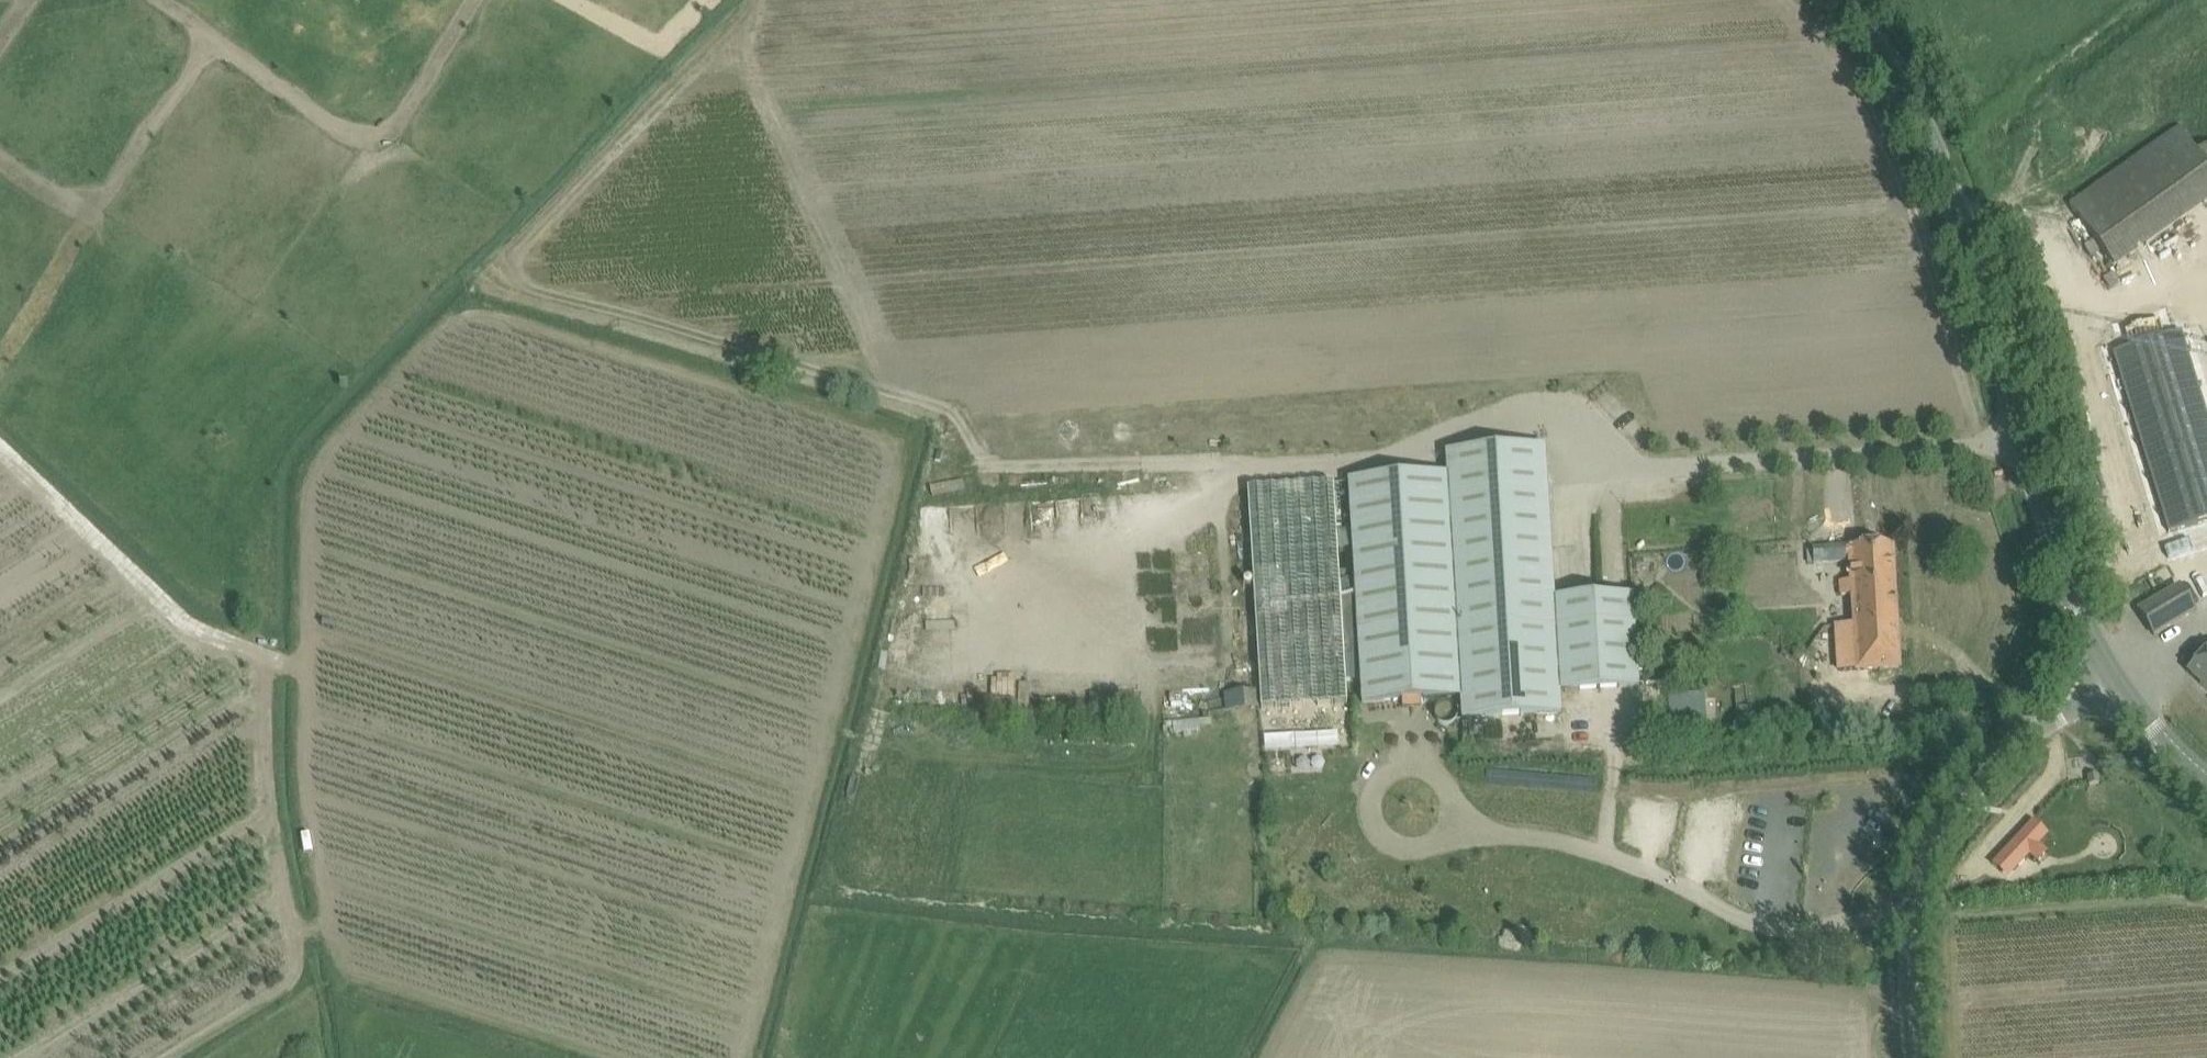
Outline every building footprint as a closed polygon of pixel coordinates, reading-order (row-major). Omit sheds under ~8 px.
[(2076,198),(2119,265),(2206,208),(2206,144),(2203,147),(2188,125),(2076,198)] [(2113,353),(2169,533),(2206,521),(2206,414),(2182,332),(2164,338),(2159,320),(2124,331),(2129,348),(2113,353)] [(1348,481),(1350,529),(1351,530),(1336,531),(1334,484),(1248,489),(1261,707),(1347,702),(1345,681),(1360,680),(1361,705),(1401,702),(1401,709),(1422,708),(1422,701),(1460,698),(1462,720),(1539,714),(1561,712),(1559,690),(1635,686),(1638,686),(1633,597),(1610,598),(1554,602),(1545,448),(1446,454),(1448,476),(1348,481)] [(1044,540),(1060,540),(1060,505),(997,505),(997,544),(1001,544),(1001,557),(1044,556),(1044,540)] [(1853,595),(1857,670),(1899,667),(1892,545),(1851,548),(1850,545),(1813,548),(1814,563),(1851,561),(1852,581),(1840,582),(1841,596),(1853,595)] [(2195,612),(2180,586),(2139,610),(2154,635),(2195,612)] [(2187,671),(2206,690),(2206,650),(2187,671)] [(1666,682),(1647,683),(1649,718),(1668,717),(1666,682)] [(1229,692),(1230,708),(1251,707),(1251,691),(1229,692)] [(2089,785),(2099,784),(2098,775),(2088,776),(2089,785)] [(2033,822),(2000,857),(2014,871),(2029,855),(2037,862),(2047,852),(2038,845),(2047,835),(2033,822)]
